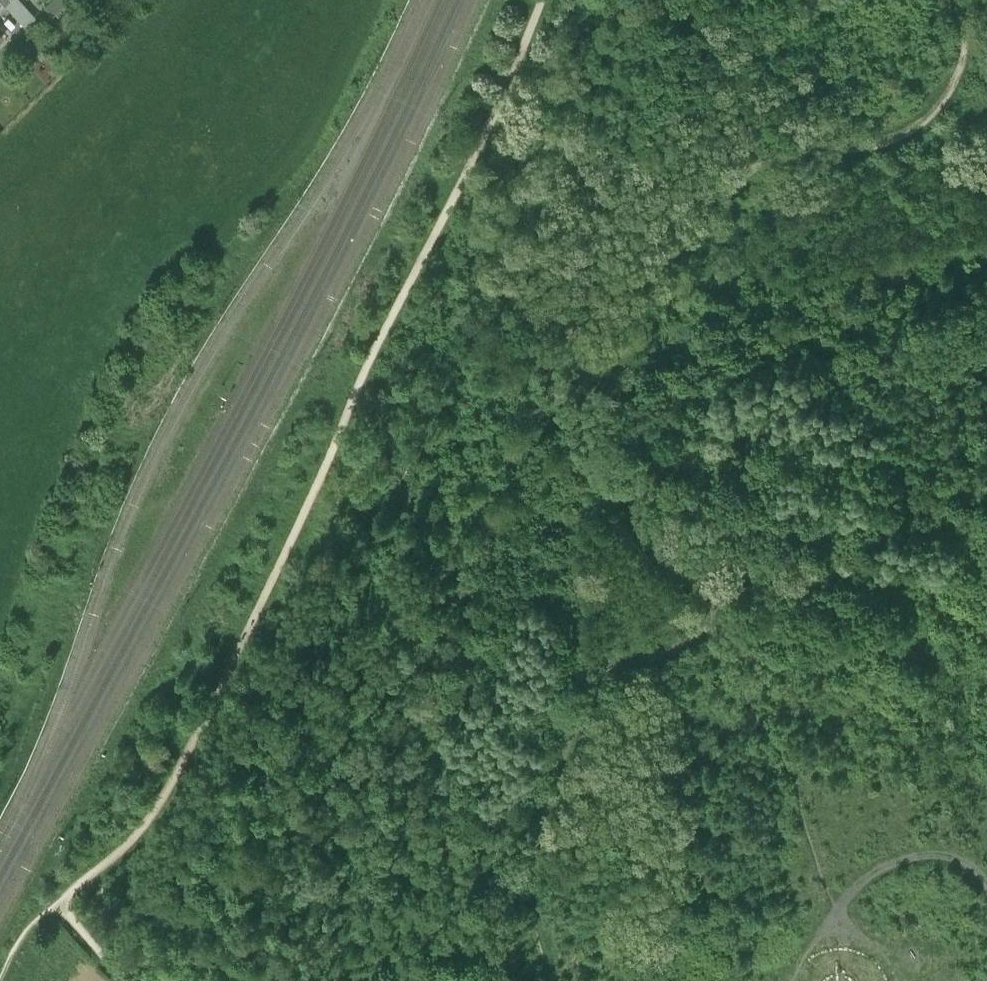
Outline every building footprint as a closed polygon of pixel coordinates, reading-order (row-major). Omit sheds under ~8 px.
[(19,0),(3,0),(2,1),(4,3),(26,27),(35,18),(19,0)] [(63,0),(51,0),(44,7),(52,16),(66,3),(63,0)]
